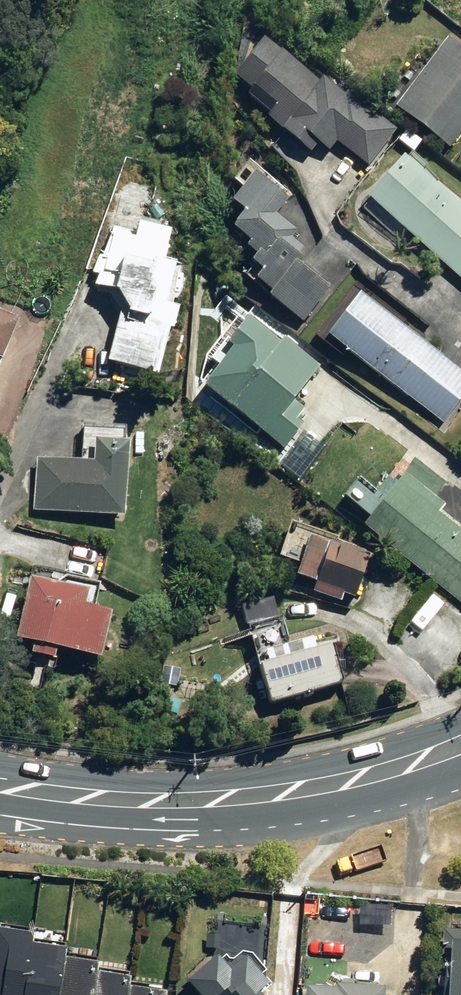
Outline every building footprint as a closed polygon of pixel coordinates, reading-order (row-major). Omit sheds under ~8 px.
[(339,135),(370,160),(396,129),(323,69),(318,75),(284,47),(281,51),(263,36),(234,72),(250,85),(255,79),(281,100),(270,113),(313,148),(322,138),(331,145),(339,135)] [(455,148),(460,141),(460,42),(457,39),(402,105),(455,148)] [(403,141),(419,152),(427,141),(412,130),(403,141)] [(460,273),(460,199),(414,157),(377,196),(460,273)] [(270,294),(306,323),(337,285),(308,261),(311,257),(304,251),(309,245),(296,234),(301,228),(277,209),(288,196),(257,171),(235,198),(248,208),(237,222),(258,239),(254,244),(262,250),(257,257),(267,266),(259,276),(275,288),(270,294)] [(116,360),(165,374),(178,327),(182,328),(188,308),(177,305),(189,263),(177,259),(184,231),(154,222),(149,240),(123,232),(115,259),(110,258),(106,273),(111,274),(108,285),(130,311),(116,360)] [(447,425),(460,407),(460,368),(369,295),(336,337),(447,425)] [(8,357),(13,359),(31,319),(0,305),(0,374),(8,357)] [(281,338),(247,311),(226,338),(235,345),(207,381),(285,443),(302,421),(299,419),(308,408),(296,399),(325,363),(286,332),(281,338)] [(39,510),(139,516),(143,442),(107,440),(105,462),(42,458),(39,510)] [(460,601),(460,529),(433,506),(459,471),(428,447),(408,473),(405,472),(364,523),(460,601)] [(317,589),(347,599),(349,592),(361,597),(376,553),(341,542),(341,543),(319,536),(307,574),(321,578),(317,589)] [(42,652),(67,658),(70,647),(113,657),(124,612),(104,607),(107,593),(43,578),(29,638),(44,641),(42,652)] [(252,671),(263,710),(293,702),(294,706),(303,703),(302,700),(334,691),(323,652),(307,656),(304,646),(264,658),(267,667),(252,671)] [(456,951),(454,994),(460,994),(460,925),(448,924),(446,950),(456,951)] [(21,951),(22,941),(0,938),(0,994),(14,994),(21,951)] [(266,985),(275,976),(253,951),(238,964),(225,948),(189,980),(201,994),(275,994),(266,985)] [(52,963),(53,956),(21,951),(14,994),(47,994),(52,963)] [(85,977),(87,968),(52,963),(47,994),(83,994),(85,977)] [(119,990),(120,982),(85,977),(83,994),(118,994),(119,990)] [(391,981),(343,978),(343,983),(312,981),(310,994),(390,994),(391,981)]
